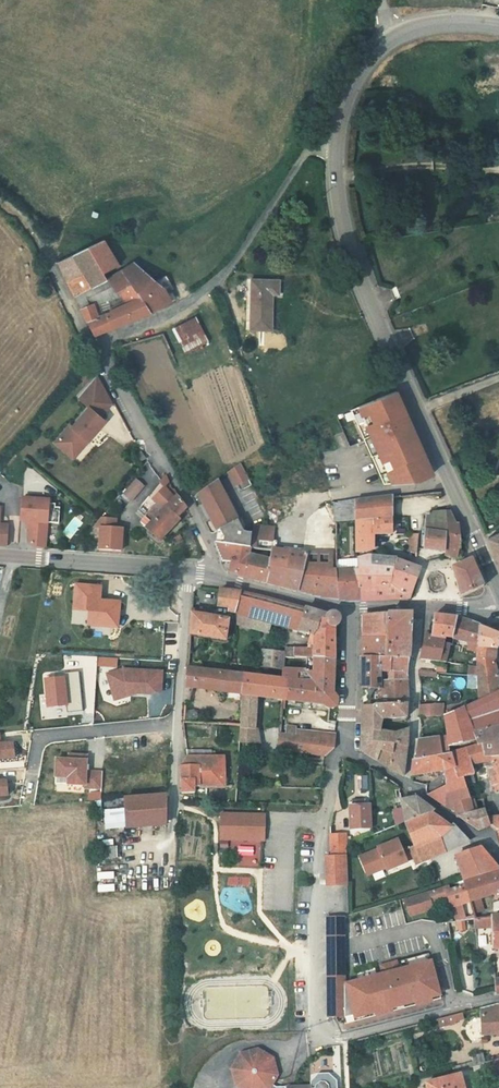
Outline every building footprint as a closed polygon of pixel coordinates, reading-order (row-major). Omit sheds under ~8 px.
[(58,258),(93,330),(107,323),(109,323),(105,302),(103,291),(111,287),(103,273),(100,268),(116,261),(104,234),(58,258)] [(116,296),(105,302),(109,323),(141,308),(172,296),(159,284),(129,260),(118,266),(103,273),(111,287),(116,296)] [(48,293),(55,289),(49,277),(45,280),(42,281),(48,293)] [(278,278),(249,278),(247,328),(269,328),(271,294),(277,294),(278,278)] [(195,318),(176,328),(188,351),(207,341),(195,318)] [(106,399),(90,373),(71,394),(82,404),(65,423),(64,421),(52,434),(66,446),(77,433),(82,437),(91,426),(88,423),(95,415),(93,413),(106,399)] [(396,401),(391,389),(346,407),(376,484),(396,482),(413,474),(415,479),(429,473),(405,419),(400,421),(392,403),(396,401)] [(82,437),(77,433),(66,446),(52,434),(49,438),(57,446),(67,454),(82,437)] [(239,458),(228,466),(232,478),(245,471),(239,458)] [(245,471),(232,478),(236,484),(249,478),(245,471)] [(216,474),(196,489),(201,499),(196,502),(203,518),(208,516),(213,528),(234,516),(216,474)] [(130,475),(118,489),(126,496),(138,482),(130,475)] [(168,498),(174,490),(171,483),(170,485),(167,482),(166,483),(163,480),(152,493),(156,496),(145,510),(153,516),(168,498)] [(168,498),(175,511),(181,504),(174,490),(168,498)] [(48,494),(29,492),(29,495),(28,517),(27,522),(30,524),(29,538),(32,543),(45,544),(48,494)] [(350,494),(351,514),(386,511),(388,492),(350,494)] [(29,495),(21,494),(19,516),(28,517),(29,495)] [(164,528),(161,525),(175,511),(168,498),(153,516),(151,518),(145,525),(158,536),(164,528)] [(422,509),(419,544),(441,548),(443,508),(422,509)] [(443,508),(441,548),(441,550),(453,553),(458,549),(454,547),(455,538),(453,537),(454,528),(454,518),(449,517),(445,508),(443,508)] [(385,528),(386,511),(351,514),(353,547),(368,547),(369,529),(385,528)] [(114,516),(97,514),(90,523),(99,524),(97,546),(119,548),(121,525),(114,525),(114,516)] [(240,525),(234,516),(213,528),(208,531),(210,536),(221,538),(232,528),(234,531),(236,531),(237,527),(240,525)] [(232,528),(221,538),(247,543),(249,530),(249,527),(246,526),(240,525),(237,527),(236,531),(234,531),(232,528)] [(405,527),(403,548),(411,548),(413,526),(405,527)] [(482,534),(494,561),(498,571),(498,526),(482,534)] [(249,530),(247,543),(267,545),(268,532),(249,530)] [(247,543),(221,538),(210,536),(220,556),(225,557),(224,566),(241,571),(245,551),(247,543)] [(280,547),(267,545),(266,553),(264,577),(278,581),(306,588),(334,594),(330,564),(327,563),(328,547),(280,547)] [(258,576),(264,577),(266,553),(245,551),(241,571),(258,576)] [(351,565),(354,564),(353,553),(334,555),(334,564),(330,564),(334,594),(344,595),(354,595),(351,565)] [(381,595),(403,594),(410,575),(389,568),(388,564),(365,563),(363,553),(353,553),(354,564),(351,565),(354,595),(359,595),(381,595)] [(409,562),(393,555),(363,553),(365,563),(388,564),(389,568),(410,575),(414,564),(409,562)] [(448,563),(455,593),(466,589),(480,585),(467,556),(448,563)] [(89,599),(100,600),(100,586),(76,584),(74,609),(88,610),(89,599)] [(236,602),(238,589),(219,587),(218,606),(228,607),(228,611),(234,612),(236,602)] [(236,602),(234,612),(304,631),(303,646),(295,645),(295,649),(283,648),(283,650),(263,647),(262,663),(280,665),(282,654),(290,654),(310,656),(332,657),(331,652),(332,638),(333,624),(334,624),(336,623),(337,621),(338,619),(338,616),(336,614),(334,612),(334,611),(331,611),(329,611),(327,612),(326,614),(319,612),(256,593),(238,589),(236,602)] [(88,610),(87,621),(104,622),(104,626),(117,626),(118,601),(100,600),(89,599),(88,610)] [(380,631),(380,636),(404,637),(404,634),(405,608),(359,609),(359,630),(380,631)] [(221,637),(224,616),(194,611),(189,610),(188,633),(221,637)] [(439,629),(449,632),(451,613),(439,612),(427,611),(427,633),(439,634),(439,629)] [(471,638),(474,621),(463,617),(451,613),(449,632),(471,638)] [(471,638),(471,641),(486,643),(489,643),(496,632),(484,626),(474,621),(471,638)] [(359,646),(359,650),(377,651),(403,653),(404,641),(404,637),(380,636),(380,631),(359,630),(359,646)] [(421,632),(419,639),(430,642),(432,635),(423,632),(421,632)] [(438,644),(430,642),(419,639),(416,649),(415,654),(445,658),(447,646),(438,644)] [(471,641),(472,661),(472,668),(474,695),(495,685),(483,651),(486,643),(471,641)] [(374,700),(376,671),(377,651),(359,650),(359,655),(358,698),(374,700)] [(377,651),(376,671),(402,672),(403,662),(403,653),(377,651)] [(280,665),(289,666),(290,654),(282,654),(280,665)] [(309,668),(289,666),(280,665),(279,679),(288,680),(286,697),(322,701),(326,704),(328,704),(330,705),(333,704),(334,702),(336,700),(336,698),(336,695),(334,693),(333,691),(330,690),(332,657),(310,656),(309,668)] [(117,658),(99,657),(98,666),(117,667),(117,658)] [(244,661),(232,659),(231,666),(230,671),(243,673),(244,661)] [(185,685),(191,686),(241,692),(243,673),(230,671),(218,669),(186,665),(185,685)] [(134,694),(134,692),(160,693),(161,671),(127,669),(126,668),(107,674),(115,700),(134,694)] [(239,723),(238,740),(255,740),(254,721),(256,693),(281,696),(286,697),(288,680),(279,679),(260,676),(260,670),(254,669),(254,675),(243,673),(241,692),(239,723)] [(376,671),(374,700),(378,701),(402,699),(404,699),(403,687),(402,672),(376,671)] [(50,705),(65,703),(66,712),(82,710),(78,672),(62,674),(62,677),(47,679),(50,705)] [(469,729),(466,718),(498,705),(498,697),(495,685),(474,695),(438,712),(440,721),(441,727),(443,741),(470,737),(472,743),(478,742),(480,752),(486,751),(486,755),(498,751),(498,721),(469,729)] [(402,699),(378,701),(374,700),(358,698),(356,744),(360,748),(398,773),(400,760),(402,744),(404,730),(404,724),(390,729),(378,727),(378,716),(403,712),(402,699)] [(416,702),(416,712),(435,712),(435,708),(431,708),(431,703),(416,702)] [(469,729),(498,721),(498,705),(466,718),(469,729)] [(417,720),(440,721),(438,712),(435,712),(416,712),(417,720)] [(291,732),(277,731),(275,748),(322,752),(323,743),(327,743),(329,729),(324,729),(324,727),(292,723),(291,732)] [(412,741),(413,753),(434,749),(431,732),(414,732),(412,734),(412,741)] [(13,757),(12,742),(0,743),(0,758),(13,757)] [(463,745),(465,759),(486,755),(486,751),(480,752),(478,742),(472,743),(463,745)] [(441,774),(442,778),(445,789),(459,785),(455,772),(467,767),(465,759),(463,745),(444,748),(434,749),(413,753),(408,754),(405,770),(406,774),(442,766),(443,774),(441,774)] [(213,754),(213,749),(203,749),(203,755),(185,755),(184,763),(179,763),(178,790),(191,791),(193,783),(221,784),(221,754),(213,754)] [(486,755),(488,762),(483,764),(487,787),(494,786),(495,783),(498,783),(498,751),(486,755)] [(55,776),(68,777),(67,783),(84,784),(84,787),(101,788),(101,772),(86,771),(87,759),(56,757),(55,776)] [(442,804),(449,805),(445,789),(442,778),(423,789),(432,796),(442,804)] [(481,811),(478,804),(469,807),(466,797),(462,798),(459,785),(445,789),(449,805),(451,810),(454,810),(473,824),(486,819),(492,823),(495,836),(498,835),(498,811),(481,811)] [(123,825),(163,821),(164,792),(123,795),(123,825)] [(396,793),(400,816),(428,806),(431,806),(411,792),(396,793)] [(360,800),(360,794),(348,795),(348,800),(344,800),(346,825),(366,823),(365,800),(360,800)] [(400,816),(409,840),(434,832),(445,820),(428,806),(400,816)] [(256,813),(215,811),(214,837),(255,838),(256,813)] [(434,832),(440,846),(463,834),(448,818),(445,820),(434,832)] [(325,832),(325,850),(340,850),(339,836),(339,831),(325,832)] [(415,857),(440,846),(434,832),(409,840),(412,849),(415,857)] [(450,850),(457,874),(493,863),(493,862),(475,841),(471,842),(450,850)] [(388,871),(404,867),(399,855),(395,845),(375,852),(375,853),(356,859),(362,877),(380,872),(387,870),(388,871)] [(412,849),(399,855),(404,867),(417,862),(415,857),(412,849)] [(340,850),(325,850),(325,854),(319,854),(320,883),(340,882),(340,850)] [(494,865),(457,876),(458,879),(463,897),(498,887),(498,875),(494,865)] [(424,898),(428,897),(442,892),(446,904),(463,899),(463,897),(458,879),(444,883),(442,881),(421,888),(424,898)] [(404,908),(425,902),(424,898),(421,888),(400,894),(404,908)] [(486,911),(486,927),(498,927),(498,910),(486,911)] [(341,915),(322,915),(323,1015),(342,1014),(342,981),(341,915)] [(487,944),(498,944),(498,927),(486,927),(487,944)] [(342,1014),(342,1015),(363,1010),(364,1014),(374,1012),(374,1013),(389,1010),(389,1008),(401,1005),(413,1002),(414,1004),(429,1000),(429,998),(438,995),(429,959),(396,967),(394,959),(384,962),(386,970),(380,971),(342,981),(342,1014)] [(487,975),(487,987),(488,990),(498,988),(498,974),(487,975)] [(477,1024),(497,1023),(497,1030),(498,1030),(498,999),(496,1000),(476,1005),(477,1024)] [(432,1016),(436,1028),(462,1022),(459,1009),(432,1016)] [(262,1084),(264,1084),(275,1066),(271,1047),(253,1037),(233,1040),(222,1058),(226,1076),(244,1087),(247,1087),(262,1087),(262,1084)] [(498,1068),(498,1053),(480,1058),(482,1072),(498,1068)] [(308,1083),(312,1079),(317,1079),(321,1081),(322,1087),(329,1087),(332,1083),(332,1072),(322,1066),(311,1065),(305,1075),(305,1080),(305,1085),(308,1083)] [(452,1071),(421,1078),(423,1087),(456,1087),(452,1071)] [(322,1087),(321,1081),(317,1079),(312,1079),(308,1083),(305,1085),(305,1080),(280,1079),(280,1087),(322,1087)]
